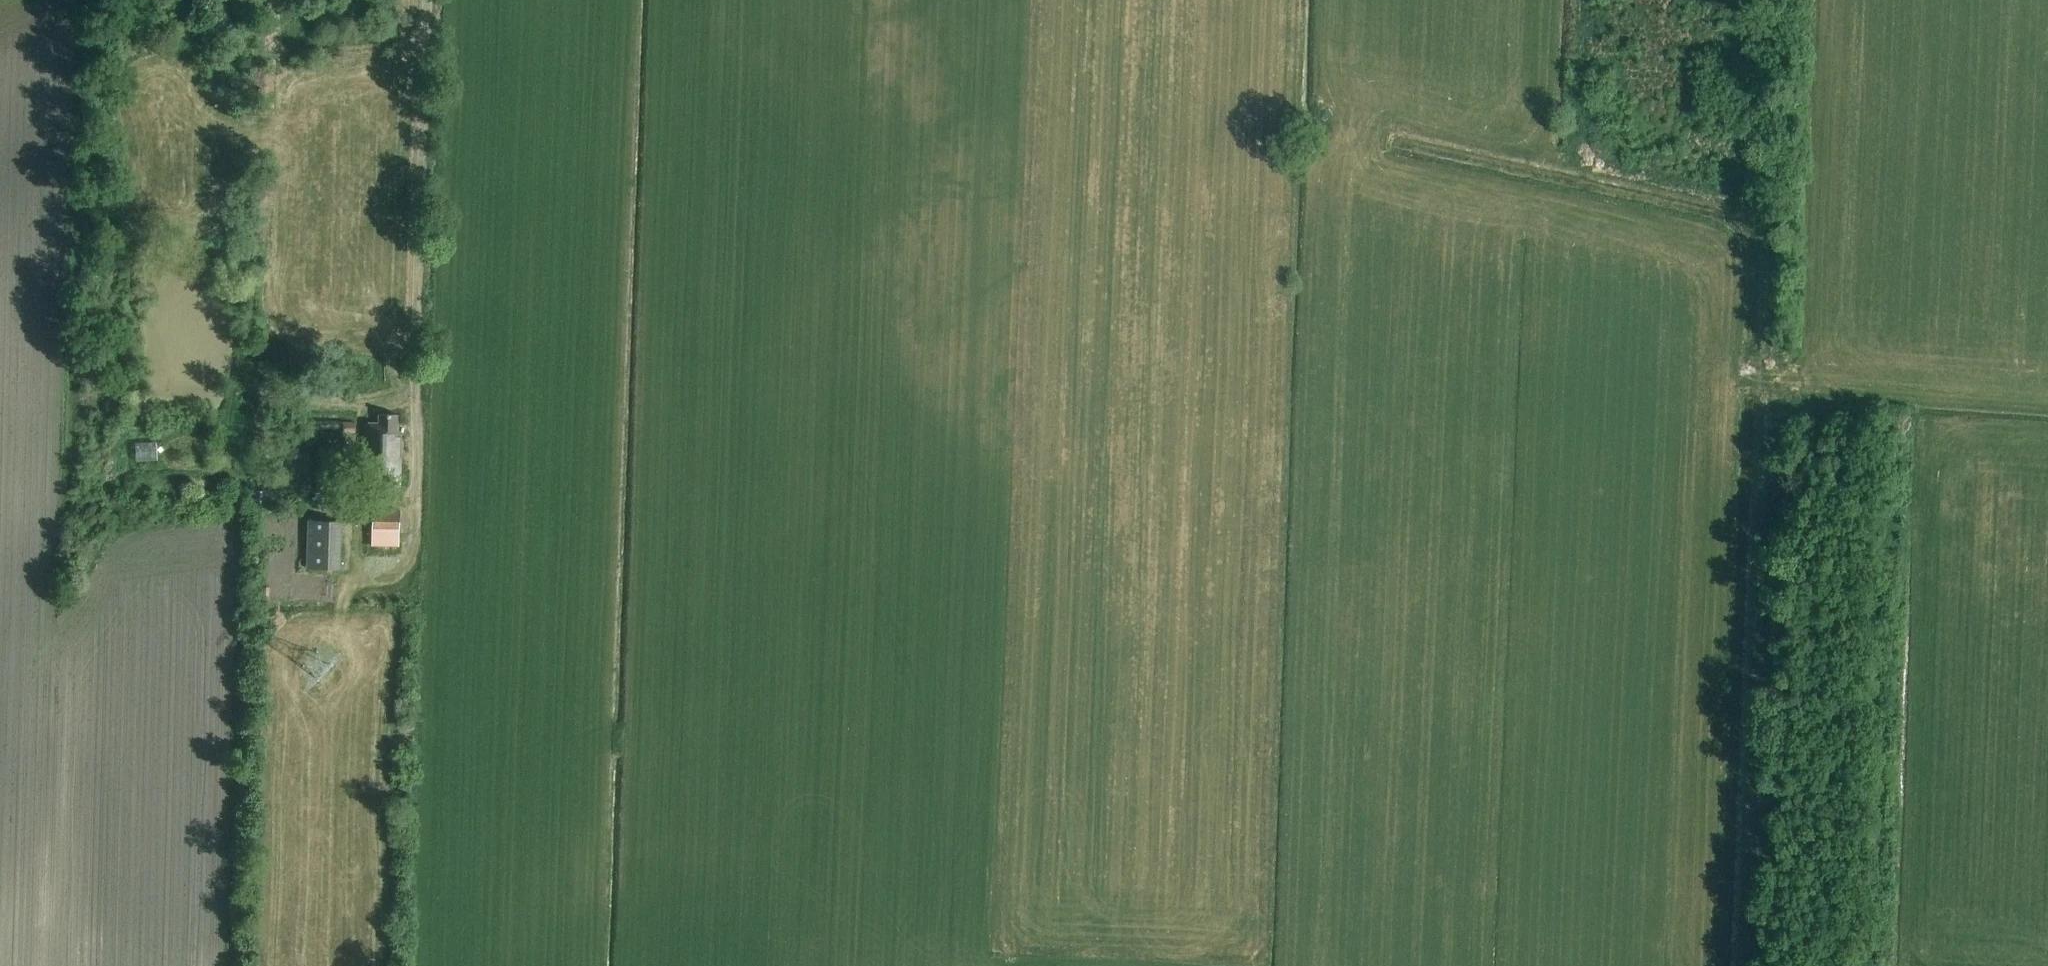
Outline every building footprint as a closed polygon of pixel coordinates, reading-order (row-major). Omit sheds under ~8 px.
[(218,19),(219,32),(236,32),(236,18),(218,19)] [(374,485),(374,489),(399,489),(400,438),(396,437),(396,414),(378,414),(378,424),(365,423),(363,484),(374,485)] [(317,421),(316,430),(341,431),(341,433),(354,433),(354,422),(317,421)] [(162,457),(162,439),(138,439),(138,457),(162,457)] [(372,546),(398,547),(399,510),(373,509),(372,546)] [(340,522),(309,521),(307,568),(338,570),(340,522)]
